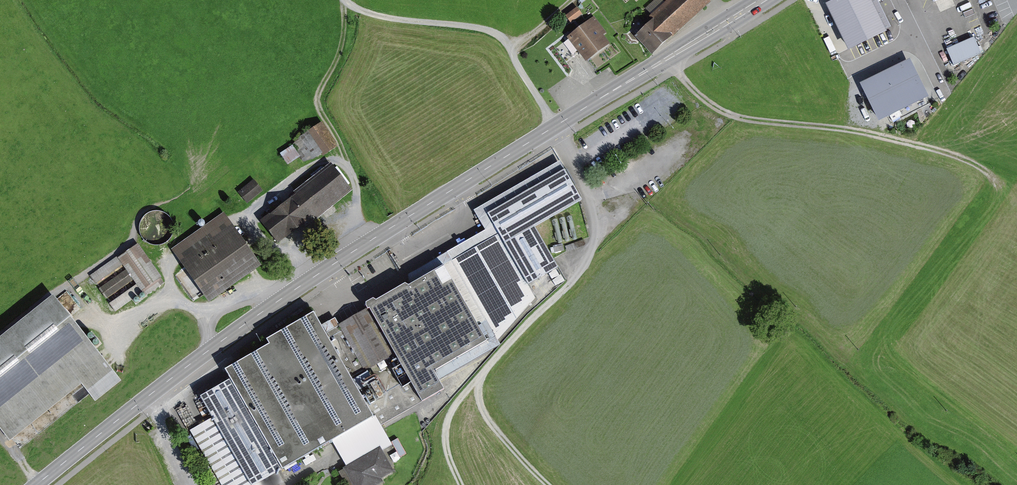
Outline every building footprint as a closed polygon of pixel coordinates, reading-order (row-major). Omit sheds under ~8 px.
[(708,0),(670,0),(646,21),(651,27),(639,37),(655,55),(711,4),(708,0)] [(829,5),(850,47),(883,31),(868,0),(839,0),(829,5)] [(571,13),(564,18),(570,25),(577,20),(571,13)] [(568,37),(586,63),(611,46),(605,37),(609,35),(597,17),(568,37)] [(976,40),(948,50),(954,66),(982,55),(976,40)] [(910,60),(861,84),(879,119),(927,96),(910,60)] [(338,147),(323,124),(309,133),(324,156),(338,147)] [(585,203),(561,162),(476,211),(487,232),(446,256),(500,343),(537,301),(530,286),(549,275),(557,286),(566,282),(538,229),(585,203)] [(279,243),(351,191),(332,165),(294,193),(297,197),(263,221),(279,243)] [(249,203),(264,189),(254,179),(239,193),(249,203)] [(148,214),(143,217),(140,221),(139,227),(139,233),(141,239),(146,244),(152,247),(158,247),(164,245),(169,242),(172,238),(174,232),(174,226),(172,220),(166,215),(160,212),(154,212),(148,214)] [(210,303),(262,267),(226,215),(174,251),(210,303)] [(163,281),(139,246),(92,278),(116,313),(163,281)] [(219,421),(199,432),(230,484),(248,484),(256,481),(258,484),(274,484),(279,482),(275,475),(382,413),(390,427),(447,394),(436,375),(489,345),(446,271),(413,290),(409,282),(344,319),(339,312),(331,317),(323,304),(262,340),(267,348),(226,372),(233,384),(206,400),(219,421)] [(64,306),(0,358),(0,421),(16,441),(91,379),(99,388),(119,371),(64,306)] [(346,469),(355,484),(372,484),(396,471),(382,448),(346,469)]
